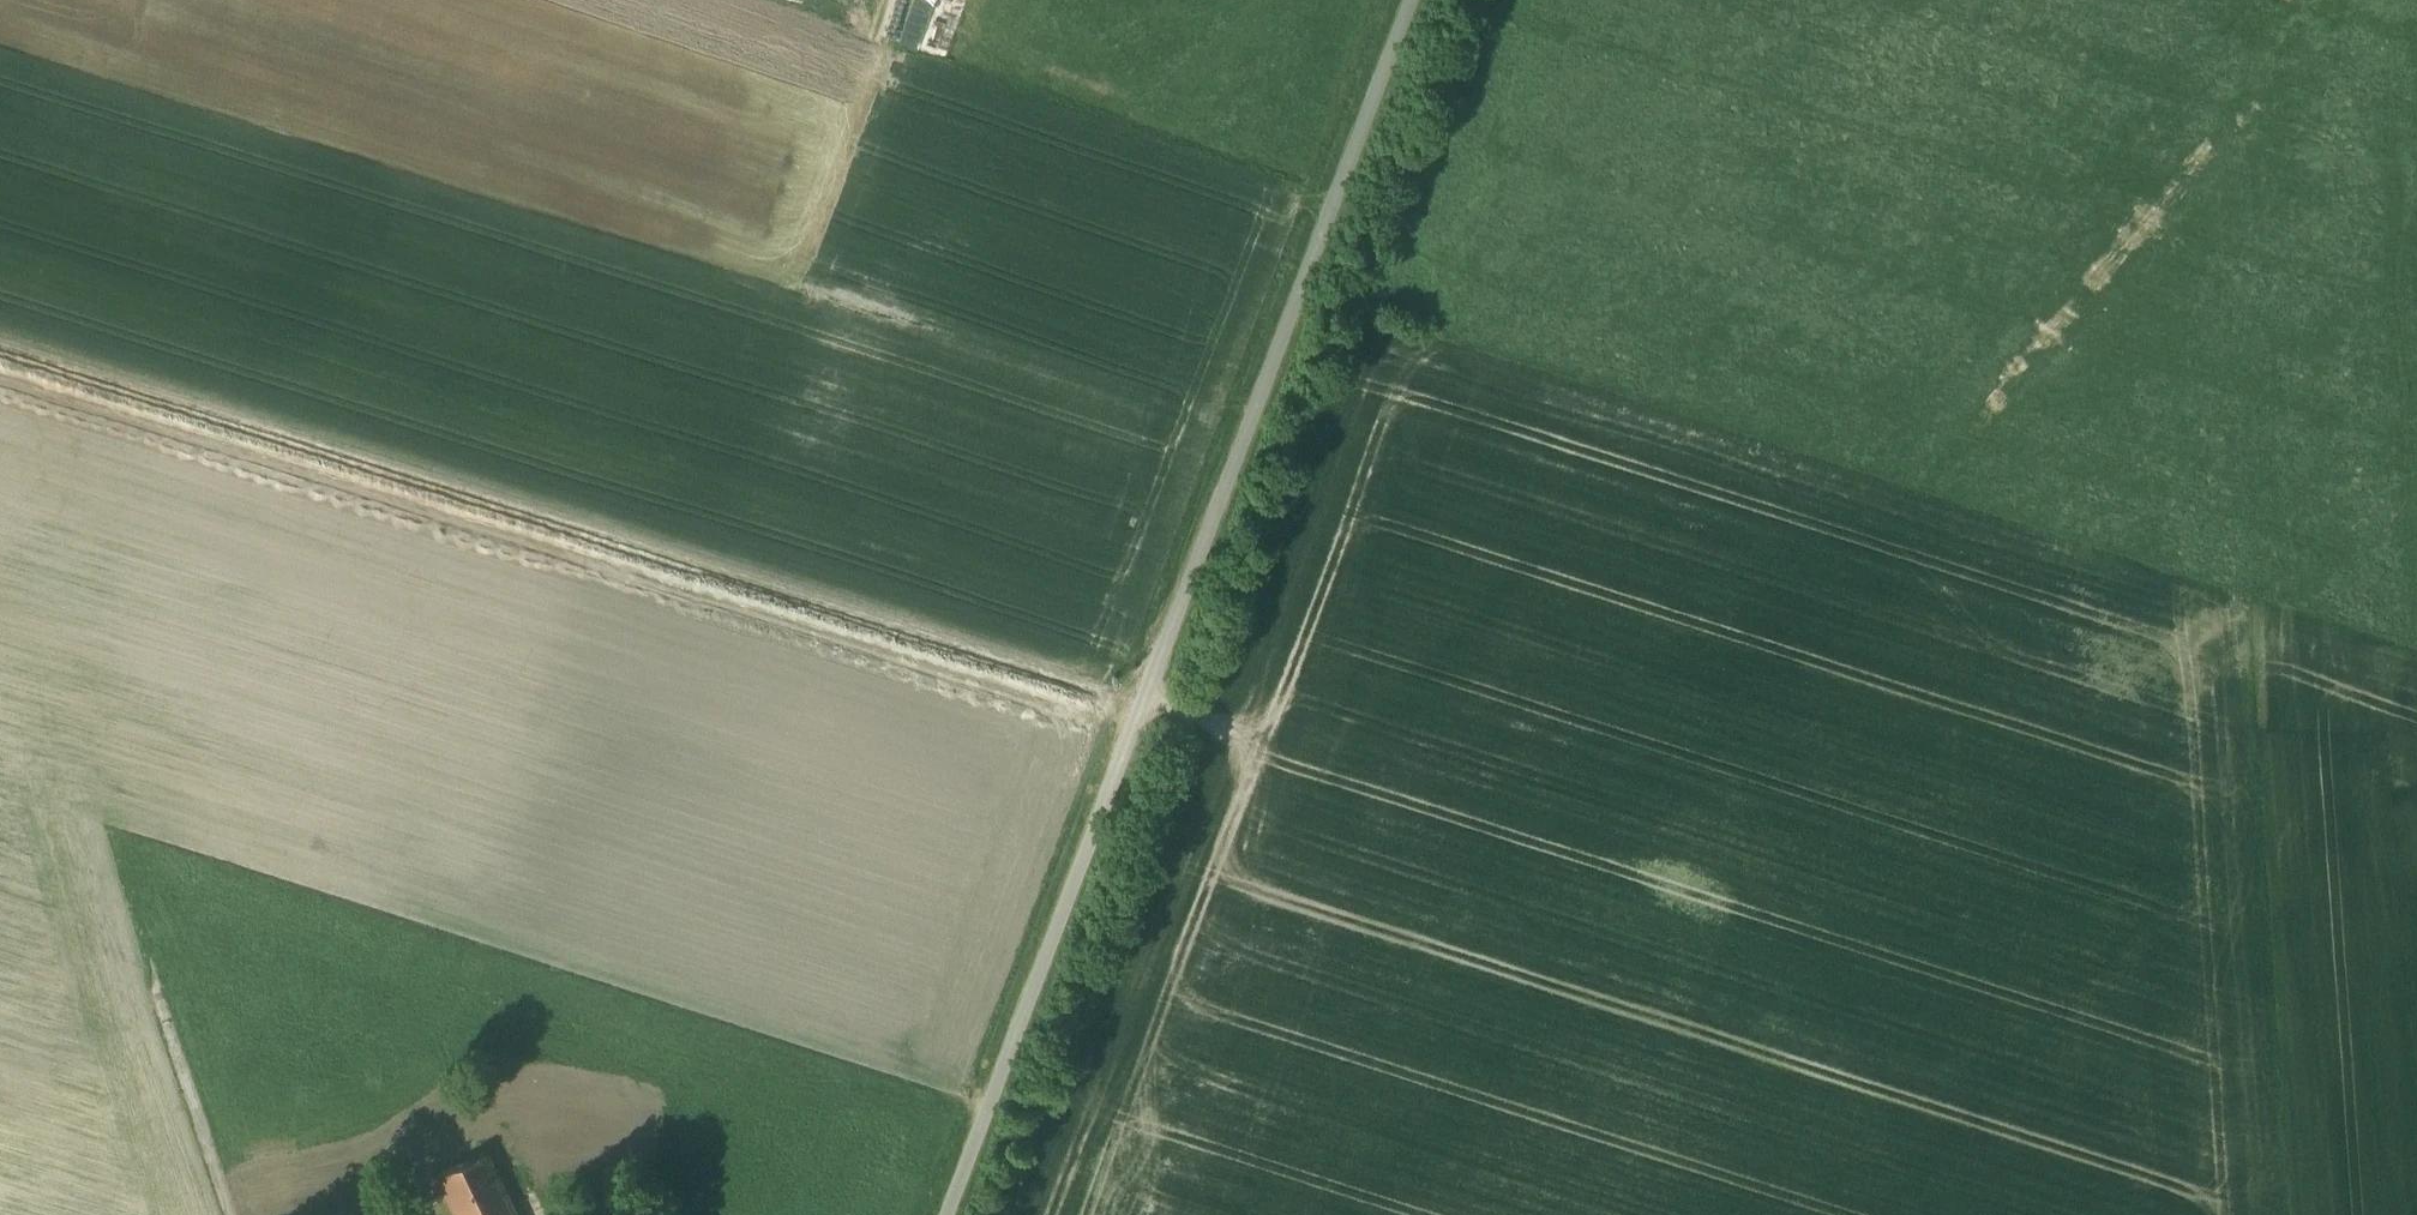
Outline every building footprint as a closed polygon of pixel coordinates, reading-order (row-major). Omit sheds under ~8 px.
[(927,49),(953,56),(969,0),(941,0),(927,49)] [(433,1164),(457,1214),(523,1214),(486,1139),(433,1164)]
